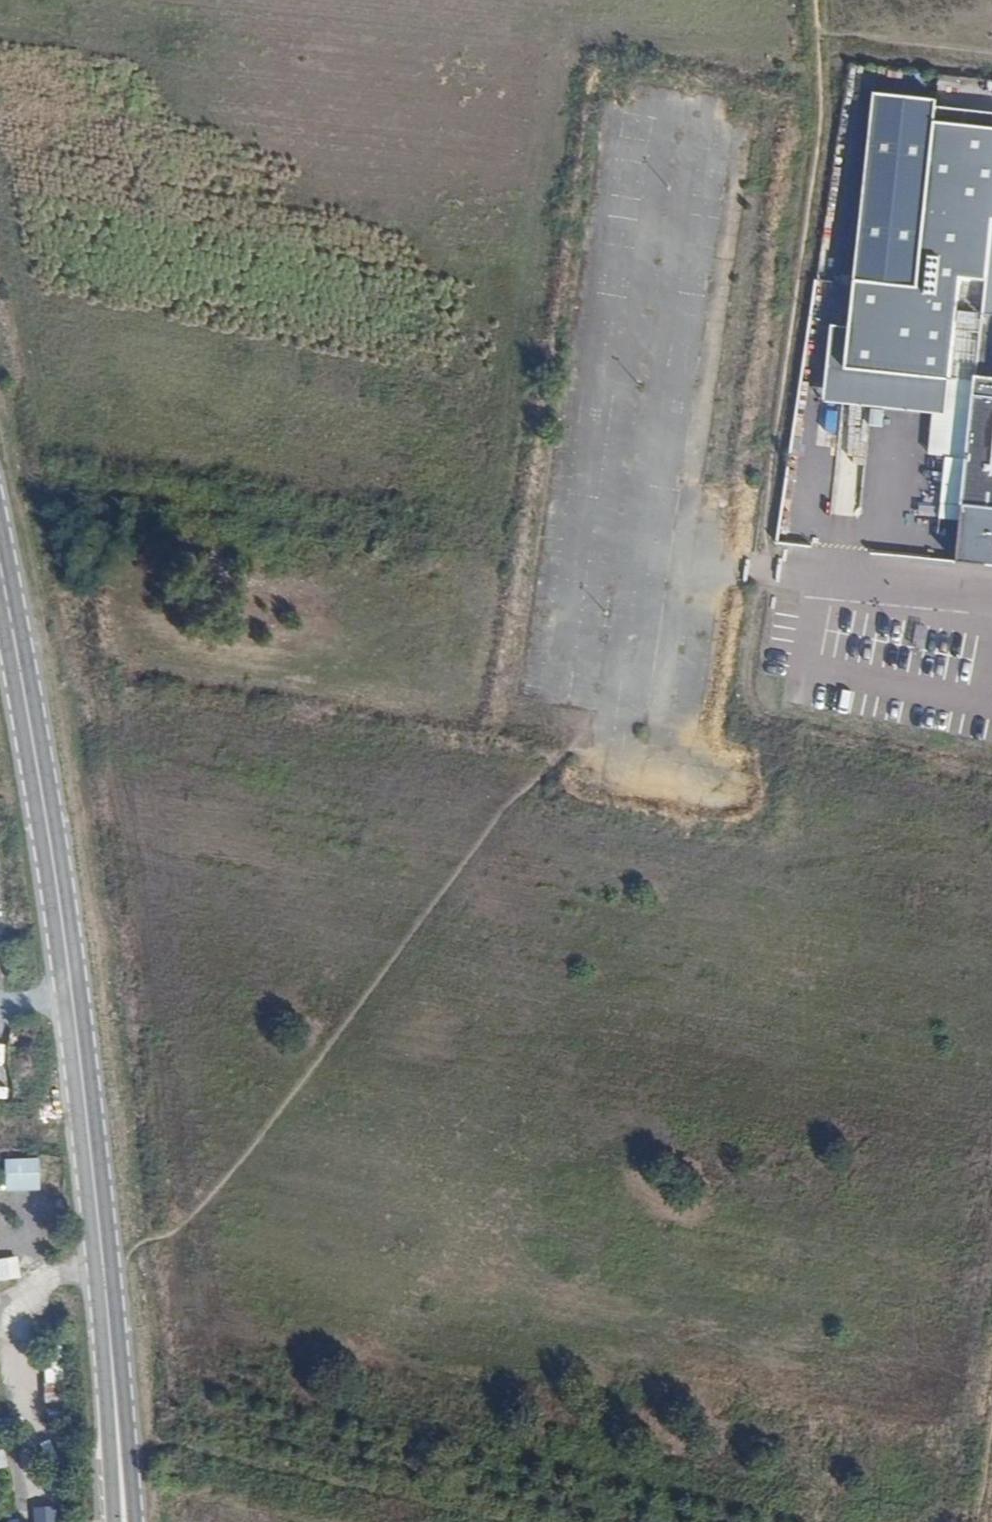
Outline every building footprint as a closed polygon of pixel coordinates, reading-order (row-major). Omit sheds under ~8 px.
[(941,108),(882,97),(861,283),(922,289),(939,126),(941,108)] [(939,126),(922,289),(861,283),(853,326),(835,325),(830,400),(933,414),(948,416),(951,383),(960,339),(981,341),(986,317),(960,315),(967,282),(989,284),(991,261),(991,131),(939,126)] [(989,284),(967,282),(960,315),(986,317),(981,341),(960,339),(951,383),(973,386),(967,509),(991,514),(991,261),(989,284)] [(933,414),(932,456),(950,459),(944,521),(965,523),(963,560),(991,567),(991,514),(967,509),(973,386),(951,383),(948,416),(933,414)] [(836,439),(833,515),(860,516),(863,440),(836,439)] [(31,1219),(62,1218),(61,1187),(29,1188),(31,1219)]
